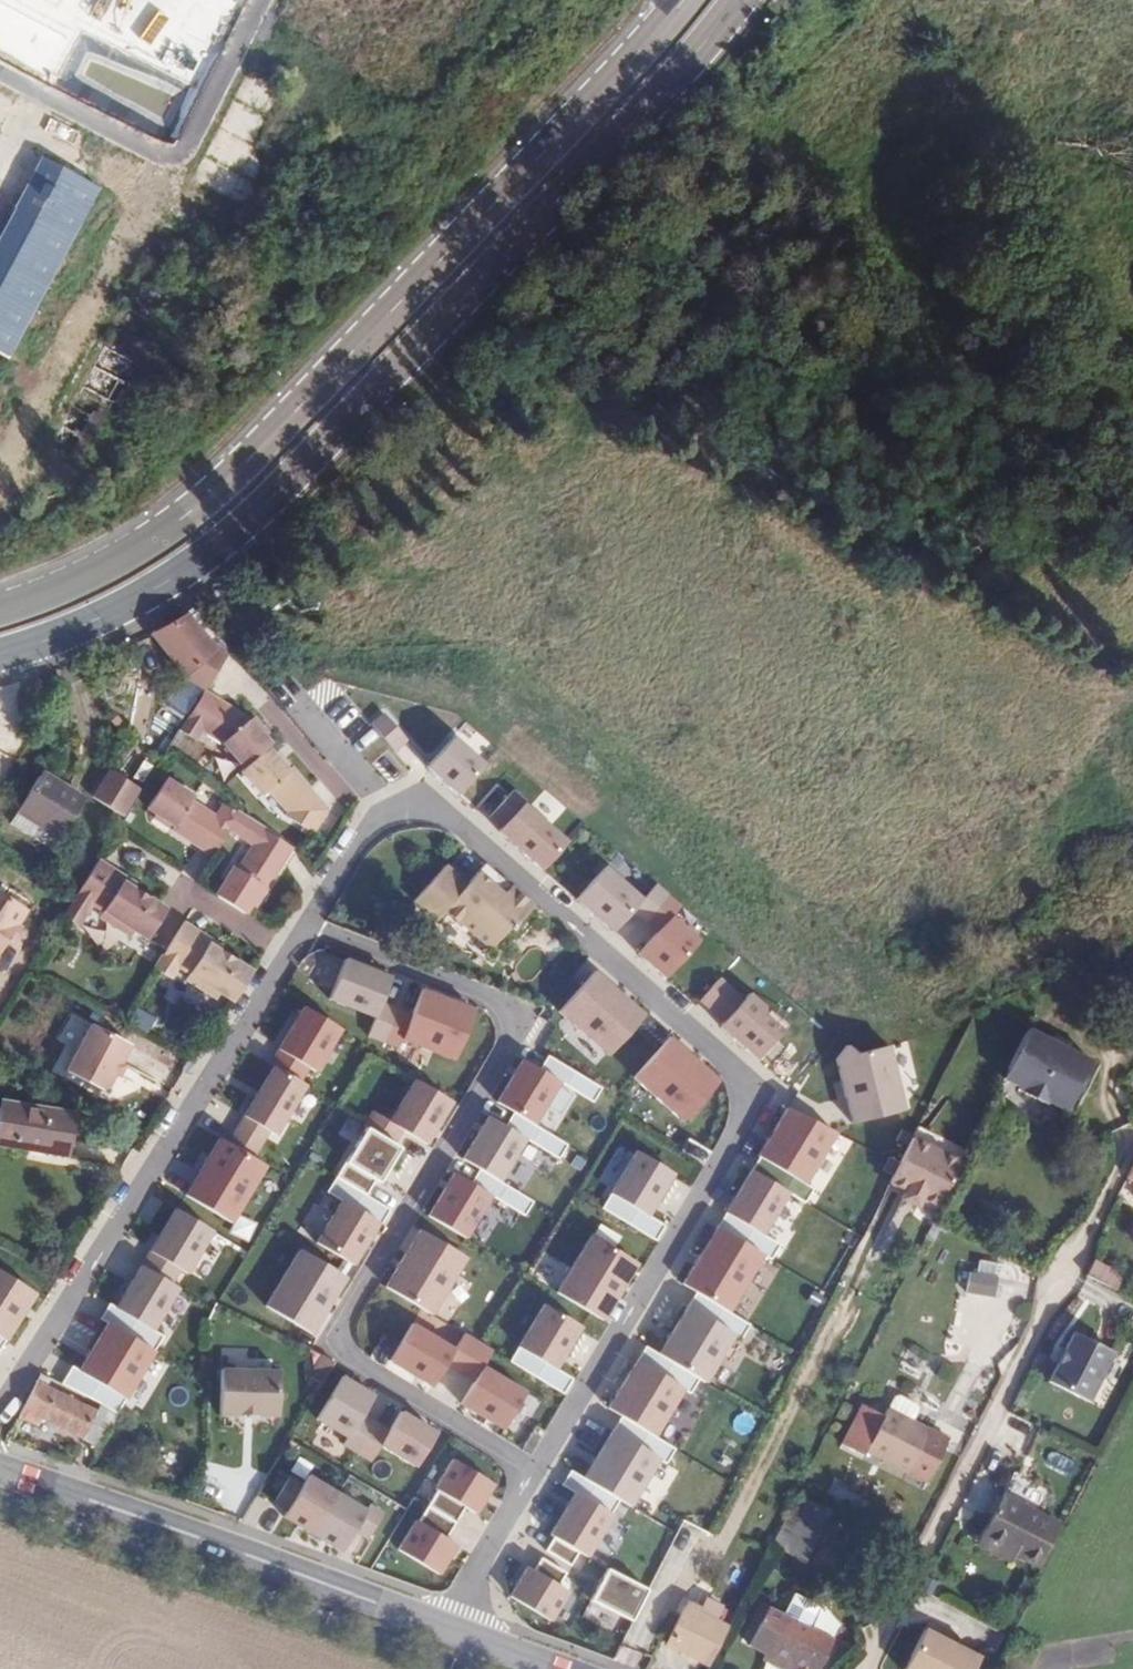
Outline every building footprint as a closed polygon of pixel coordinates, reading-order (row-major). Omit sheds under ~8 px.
[(0,136),(0,166),(12,143),(0,136)] [(58,167),(0,288),(0,323),(31,339),(102,187),(58,167)] [(184,280),(154,266),(55,467),(87,483),(184,280)] [(22,341),(0,329),(0,381),(22,341)] [(186,614),(152,634),(186,679),(217,653),(186,614)] [(217,704),(203,695),(180,731),(195,741),(202,730),(223,744),(244,767),(240,771),(263,795),(268,789),(290,812),(287,817),(313,833),(327,810),(291,769),(288,772),(267,749),(271,746),(249,721),(218,702),(217,704)] [(371,726),(394,753),(406,742),(383,715),(371,726)] [(144,786),(113,766),(96,792),(127,813),(144,786)] [(41,773),(38,778),(64,794),(67,789),(41,773)] [(64,794),(38,778),(16,814),(38,827),(59,840),(84,800),(67,789),(64,794)] [(166,779),(148,808),(175,824),(172,828),(200,846),(201,844),(216,853),(230,830),(257,847),(241,873),(234,868),(217,895),(245,914),(262,887),(266,890),(284,861),(281,860),(291,846),(225,805),(216,819),(190,803),(194,797),(166,779)] [(542,871),(567,843),(524,805),(525,803),(512,791),(489,818),(501,829),(498,832),(542,871)] [(16,814),(9,824),(31,837),(38,827),(16,814)] [(553,860),(545,870),(569,889),(577,879),(553,860)] [(484,864),(477,873),(502,895),(510,887),(484,864)] [(512,931),(532,907),(510,887),(502,895),(477,873),(466,885),(444,866),(414,901),(436,921),(444,912),(461,927),(462,926),(490,950),(510,929),(512,931)] [(95,867),(64,916),(79,925),(93,903),(105,910),(101,916),(132,935),(136,930),(149,938),(167,909),(110,873),(109,876),(95,867)] [(644,923),(668,896),(655,885),(642,901),(604,868),(576,901),(613,933),(631,912),(644,923)] [(30,907),(0,888),(0,956),(30,907)] [(680,906),(668,896),(644,923),(656,934),(637,955),(665,979),(698,943),(670,918),(680,906)] [(234,1002),(252,973),(195,937),(194,940),(180,931),(155,970),(170,979),(178,967),(190,974),(186,980),(217,999),(221,994),(234,1002)] [(391,978),(345,960),(329,1000),(375,1018),(368,1037),(384,1043),(397,1010),(381,1004),(391,978)] [(594,972),(559,1013),(609,1057),(644,1016),(594,972)] [(719,1027),(757,1060),(786,1027),(749,994),(743,1000),(719,979),(699,1002),(723,1023),(719,1027)] [(412,1016),(397,1010),(384,1043),(399,1049),(402,1041),(453,1061),(473,1010),(422,990),(412,1016)] [(304,1008),(269,1065),(300,1083),(308,1069),(315,1073),(341,1030),(304,1008)] [(90,1026),(66,1072),(104,1092),(114,1074),(119,1064),(128,1046),(90,1026)] [(1091,1062),(1027,1030),(1002,1080),(1066,1112),(1091,1062)] [(719,1082),(669,1038),(633,1079),(683,1123),(719,1082)] [(855,1055),(845,1047),(835,1060),(852,1125),(904,1111),(887,1047),(855,1055)] [(601,1089),(547,1056),(538,1071),(522,1060),(496,1103),(513,1113),(533,1126),(559,1083),(592,1103),(601,1089)] [(124,1067),(119,1064),(114,1074),(119,1077),(124,1067)] [(305,1086),(273,1067),(227,1144),(252,1159),(269,1130),(275,1134),(305,1086)] [(372,1112),(363,1127),(365,1129),(394,1146),(402,1132),(426,1146),(452,1103),(417,1082),(392,1124),(372,1112)] [(0,1104),(0,1146),(68,1158),(76,1114),(0,1102),(0,1104)] [(834,1133),(785,1109),(757,1157),(758,1158),(750,1171),(787,1194),(804,1204),(813,1190),(804,1184),(834,1133)] [(533,1126),(513,1113),(504,1127),(488,1117),(462,1160),(478,1170),(499,1182),(525,1140),(558,1160),(567,1146),(533,1126)] [(394,1146),(365,1129),(336,1178),(366,1196),(375,1182),(378,1184),(399,1149),(394,1146)] [(686,1138),(679,1153),(703,1164),(710,1149),(686,1138)] [(265,1167),(219,1139),(184,1196),(230,1224),(265,1167)] [(921,1200),(938,1208),(960,1163),(912,1139),(890,1184),(906,1193),(902,1200),(917,1207),(921,1200)] [(635,1152),(601,1209),(655,1242),(664,1227),(647,1216),(672,1175),(635,1152)] [(499,1182),(478,1170),(470,1184),(453,1174),(427,1217),(465,1239),(490,1197),(524,1217),(532,1203),(499,1182)] [(787,1194),(750,1171),(716,1228),(762,1256),(770,1261),(779,1246),(762,1236),(787,1194)] [(381,1226),(390,1211),(336,1178),(327,1193),(341,1202),(316,1244),(353,1266),(378,1224),(381,1226)] [(212,1231),(173,1209),(141,1267),(171,1285),(179,1271),(187,1275),(212,1231)] [(762,1256),(716,1228),(682,1285),(695,1293),(728,1313),(762,1256)] [(465,1259),(419,1231),(385,1288),(431,1316),(465,1259)] [(556,1294),(602,1322),(636,1264),(590,1237),(556,1294)] [(346,1278),(300,1250),(265,1307),(311,1335),(346,1278)] [(1094,1262),(1087,1277),(1116,1291),(1123,1276),(1094,1262)] [(171,1285),(141,1267),(117,1309),(109,1304),(99,1321),(108,1326),(154,1352),(162,1336),(153,1331),(178,1288),(171,1285)] [(0,1273),(0,1349),(34,1295),(0,1273)] [(967,1278),(965,1297),(994,1301),(997,1281),(967,1278)] [(728,1313),(695,1293),(658,1355),(699,1380),(704,1383),(733,1337),(740,1341),(749,1326),(728,1313)] [(543,1306),(509,1363),(563,1395),(572,1380),(555,1370),(581,1328),(543,1306)] [(459,1374),(478,1344),(463,1335),(454,1351),(411,1325),(389,1363),(432,1388),(445,1366),(459,1374)] [(73,1370),(64,1386),(114,1415),(117,1416),(154,1352),(108,1326),(81,1374),(73,1370)] [(1114,1354),(1075,1334),(1066,1351),(1058,1366),(1049,1383),(1089,1403),(1114,1354)] [(492,1352),(478,1344),(459,1374),(473,1383),(460,1405),(503,1431),(525,1394),(483,1368),(492,1352)] [(658,1355),(645,1348),(608,1410),(621,1418),(654,1438),(682,1391),(690,1395),(699,1380),(658,1355)] [(1066,1351),(1061,1348),(1053,1363),(1058,1366),(1066,1351)] [(277,1419),(279,1369),(213,1367),(212,1417),(277,1419)] [(42,1374),(18,1416),(38,1427),(43,1418),(95,1448),(114,1415),(64,1386),(42,1374)] [(374,1396),(342,1377),(316,1420),(348,1439),(344,1446),(357,1454),(376,1424),(362,1415),(374,1396)] [(895,1399),(889,1410),(912,1422),(918,1411),(918,1407),(899,1397),(895,1399)] [(888,1410),(866,1453),(907,1473),(926,1483),(948,1441),(912,1422),(889,1410),(888,1410)] [(435,1434),(400,1413),(389,1432),(376,1424),(357,1454),(370,1462),(380,1446),(415,1468),(435,1434)] [(654,1438),(621,1418),(584,1480),(620,1502),(630,1508),(658,1461),(666,1465),(675,1450),(654,1438)] [(438,1492),(428,1508),(456,1525),(466,1509),(476,1515),(494,1486),(453,1461),(435,1491),(438,1492)] [(584,1480),(570,1472),(562,1486),(575,1494),(550,1536),(554,1538),(579,1554),(587,1558),(620,1502),(584,1480)] [(312,1535),(337,1494),(307,1476),(302,1485),(289,1477),(273,1503),(287,1511),(283,1517),(312,1535)] [(365,1511),(337,1494),(312,1535),(342,1552),(354,1531),(367,1539),(383,1514),(369,1505),(365,1511)] [(1002,1496),(991,1517),(1049,1547),(1060,1527),(1002,1496)] [(832,1513),(798,1497),(773,1548),(806,1565),(832,1513)] [(456,1525),(428,1508),(419,1524),(416,1522),(399,1552),(440,1576),(457,1547),(447,1541),(456,1525)] [(1049,1547),(991,1517),(980,1538),(1013,1555),(1038,1568),(1049,1547)] [(571,1567),(579,1554),(554,1538),(545,1552),(571,1567)] [(1013,1555),(980,1538),(976,1545),(1009,1562),(1013,1555)] [(566,1574),(541,1559),(533,1572),(527,1568),(509,1598),(551,1623),(568,1593),(559,1587),(566,1574)] [(648,1591),(607,1570),(591,1602),(632,1622),(648,1591)] [(764,1660),(782,1668),(819,1668),(832,1641),(808,1629),(818,1607),(793,1595),(783,1616),(768,1609),(749,1646),(766,1655),(764,1660)] [(666,1645),(707,1666),(722,1636),(681,1615),(666,1645)]
